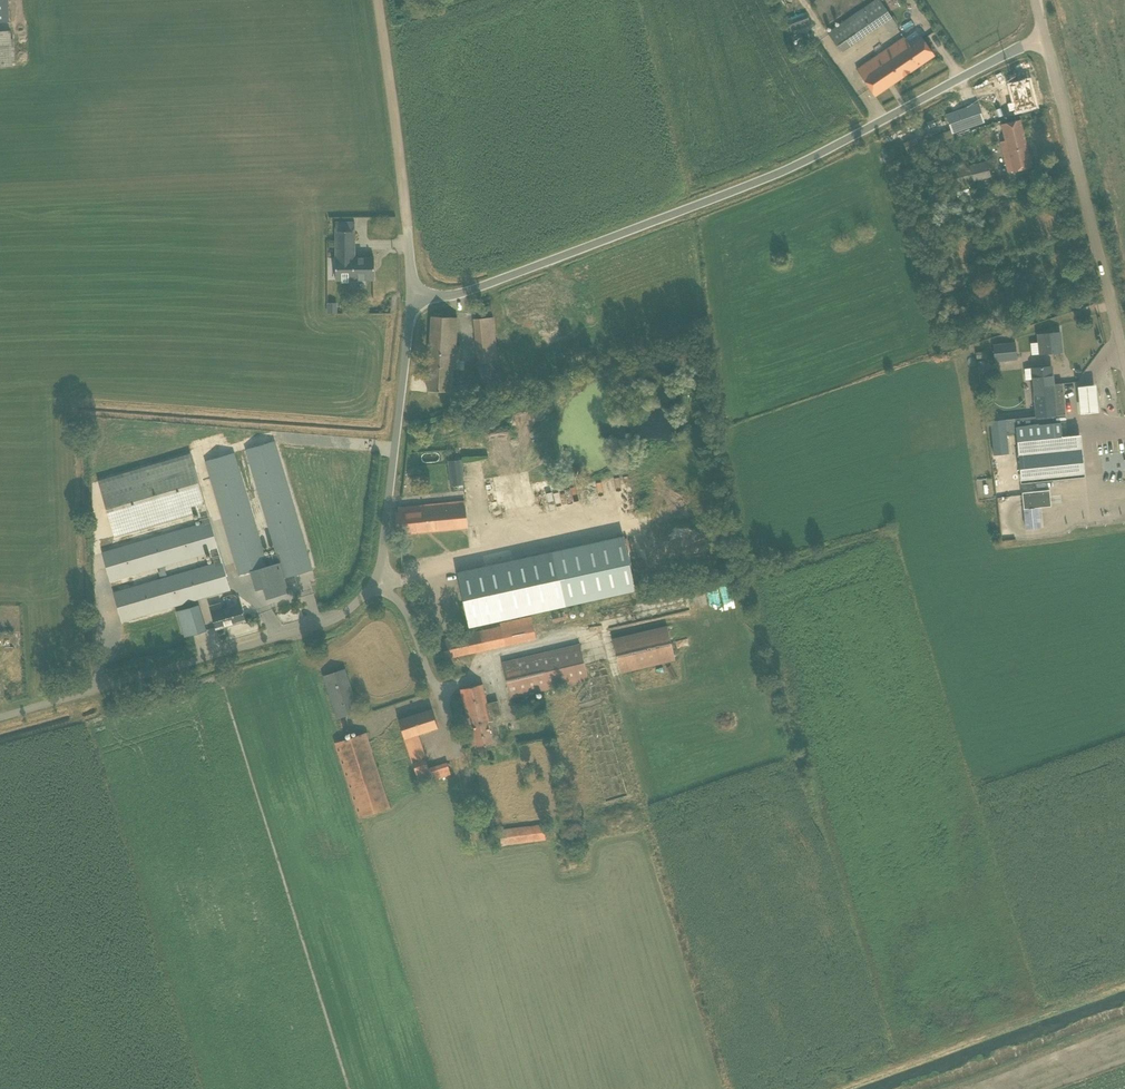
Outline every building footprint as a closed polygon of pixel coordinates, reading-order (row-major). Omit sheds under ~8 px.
[(9,22),(8,0),(0,0),(0,22),(9,22)] [(841,51),(883,23),(889,32),(898,26),(880,0),(877,0),(829,33),(841,51)] [(783,12),(790,33),(809,26),(802,5),(783,12)] [(0,31),(0,67),(13,67),(11,31),(0,31)] [(905,38),(858,70),(875,95),(934,55),(922,38),(921,39),(915,31),(905,38)] [(1014,101),(1007,103),(1009,112),(1017,110),(1035,106),(1029,81),(1010,85),(1011,86),(1014,101)] [(946,115),(953,134),(984,123),(978,104),(946,115)] [(1005,140),(1000,142),(1006,163),(1012,161),(1014,171),(1015,171),(1017,172),(1022,170),(1023,169),(1031,167),(1031,165),(1032,163),(1031,160),(1029,159),(1019,120),(1009,123),(1001,125),(1005,140)] [(984,162),(941,173),(945,188),(988,177),(991,177),(987,162),(984,162)] [(336,221),(336,280),(374,280),(374,257),(356,258),(355,221),(336,221)] [(533,298),(536,309),(553,302),(549,292),(533,298)] [(428,390),(451,392),(452,361),(460,361),(461,347),(456,346),(457,317),(432,316),(428,390)] [(474,319),(480,390),(500,388),(493,317),(474,319)] [(1038,334),(1040,354),(1062,352),(1060,331),(1038,334)] [(1015,342),(993,344),(995,363),(1017,360),(1015,342)] [(1015,432),(1020,482),(1082,476),(1078,435),(1061,437),(1060,423),(1065,423),(1061,383),(1052,384),(1051,366),(1031,368),(1035,416),(990,420),(991,434),(1001,434),(1015,432)] [(1098,415),(1095,387),(1077,388),(1080,417),(1098,415)] [(280,563),(284,578),(312,570),(275,445),(274,442),(247,450),(277,554),(264,557),(234,453),(207,461),(239,575),(251,571),(280,563)] [(159,567),(160,571),(158,572),(160,579),(114,593),(122,621),(230,589),(222,561),(221,561),(218,549),(210,521),(210,522),(206,510),(207,510),(190,454),(98,481),(114,537),(199,512),(203,524),(102,553),(110,581),(159,567)] [(449,461),(451,486),(459,485),(463,485),(464,485),(463,476),(462,460),(449,461)] [(1021,492),(1025,529),(1042,528),(1040,507),(1050,506),(1049,490),(1021,492)] [(396,513),(398,533),(467,526),(464,501),(423,505),(412,506),(412,512),(396,513)] [(623,536),(457,572),(469,627),(635,590),(623,536)] [(280,563),(251,571),(257,591),(263,588),(266,599),(288,592),(284,578),(280,563)] [(210,606),(216,627),(244,619),(241,606),(222,611),(220,603),(210,606)] [(177,612),(185,637),(206,630),(199,605),(177,612)] [(612,639),(621,674),(675,661),(667,626),(612,639)] [(579,644),(502,662),(510,697),(511,697),(511,698),(587,679),(579,644)] [(324,676),(337,718),(359,711),(345,669),(324,676)] [(471,716),(478,746),(493,742),(487,720),(493,719),(492,713),(500,711),(498,701),(486,704),(481,684),(460,689),(466,717),(471,716)] [(432,709),(398,720),(413,763),(420,785),(432,781),(425,759),(426,758),(418,735),(438,728),(432,709)] [(336,743),(360,817),(389,807),(367,737),(368,736),(367,733),(366,734),(366,733),(336,743)] [(543,824),(530,825),(532,842),(545,840),(543,824)]
